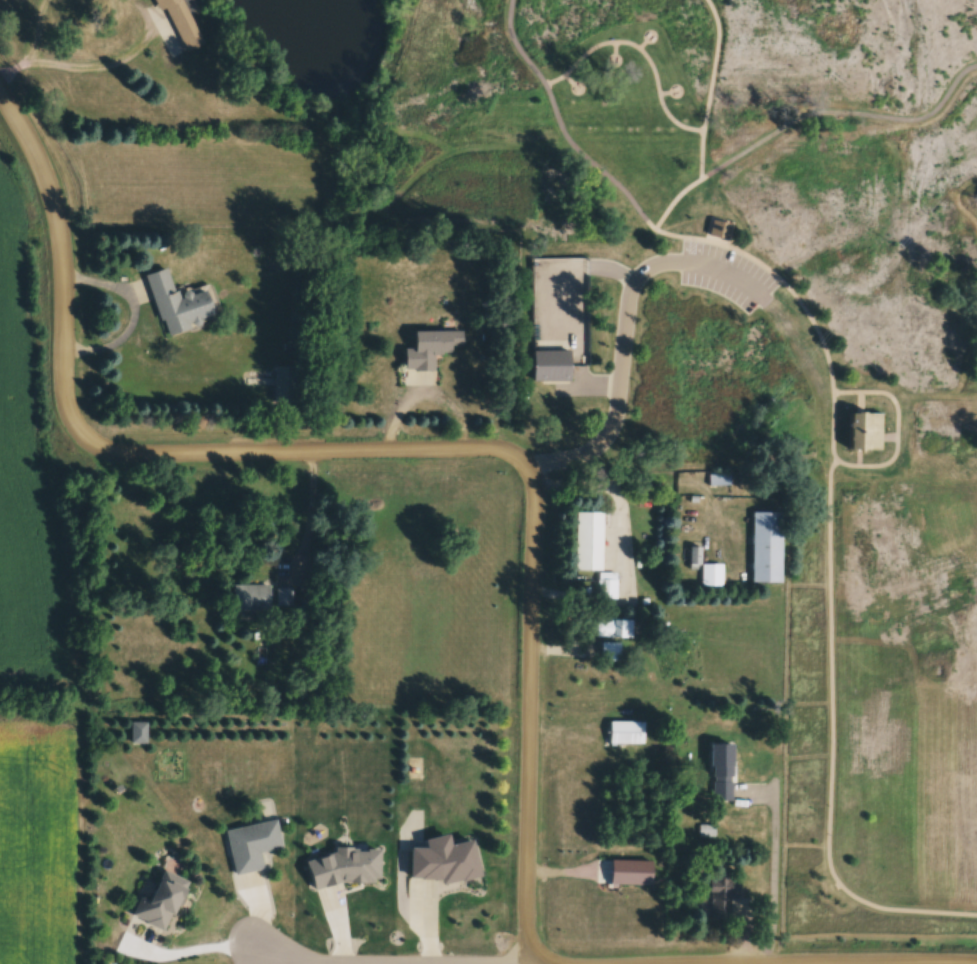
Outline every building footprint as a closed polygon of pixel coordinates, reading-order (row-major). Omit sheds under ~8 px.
[(160,13),(165,10),(187,52),(203,44),(181,0),(153,0),(160,13)] [(355,130),(355,139),(366,139),(366,130),(355,130)] [(207,291),(177,300),(169,270),(147,277),(165,338),(216,323),(207,291)] [(463,333),(416,333),(415,351),(405,351),(405,373),(435,373),(435,356),(452,356),(452,348),(463,348),(463,333)] [(533,353),(534,383),(570,383),(570,366),(570,352),(533,353)] [(275,369),(275,404),(299,404),(299,369),(275,369)] [(851,413),(851,451),(882,451),(882,413),(851,413)] [(710,487),(730,487),(730,476),(710,476),(710,487)] [(576,572),(603,572),(603,514),(576,514),(576,572)] [(754,585),(782,585),(782,514),(754,514),(754,585)] [(703,588),(723,588),(723,567),(703,567),(703,588)] [(599,575),(599,600),(617,600),(617,575),(599,575)] [(233,613),(270,613),(270,587),(233,587),(233,613)] [(293,608),(293,590),(277,590),(277,608),(293,608)] [(633,622),(598,621),(597,639),(632,639),(633,622)] [(603,662),(620,662),(620,645),(603,645),(603,662)] [(644,746),(644,723),(611,723),(611,746),(644,746)] [(734,746),(712,746),(712,803),(734,803),(734,746)] [(264,872),(261,855),(281,851),(276,823),(226,833),(235,878),(264,872)] [(481,876),(474,843),(452,847),(450,838),(407,847),(416,890),(481,876)] [(186,884),(158,873),(138,923),(167,935),(186,884)] [(753,921),(752,903),(741,903),(740,879),(710,879),(712,922),(753,921)]
